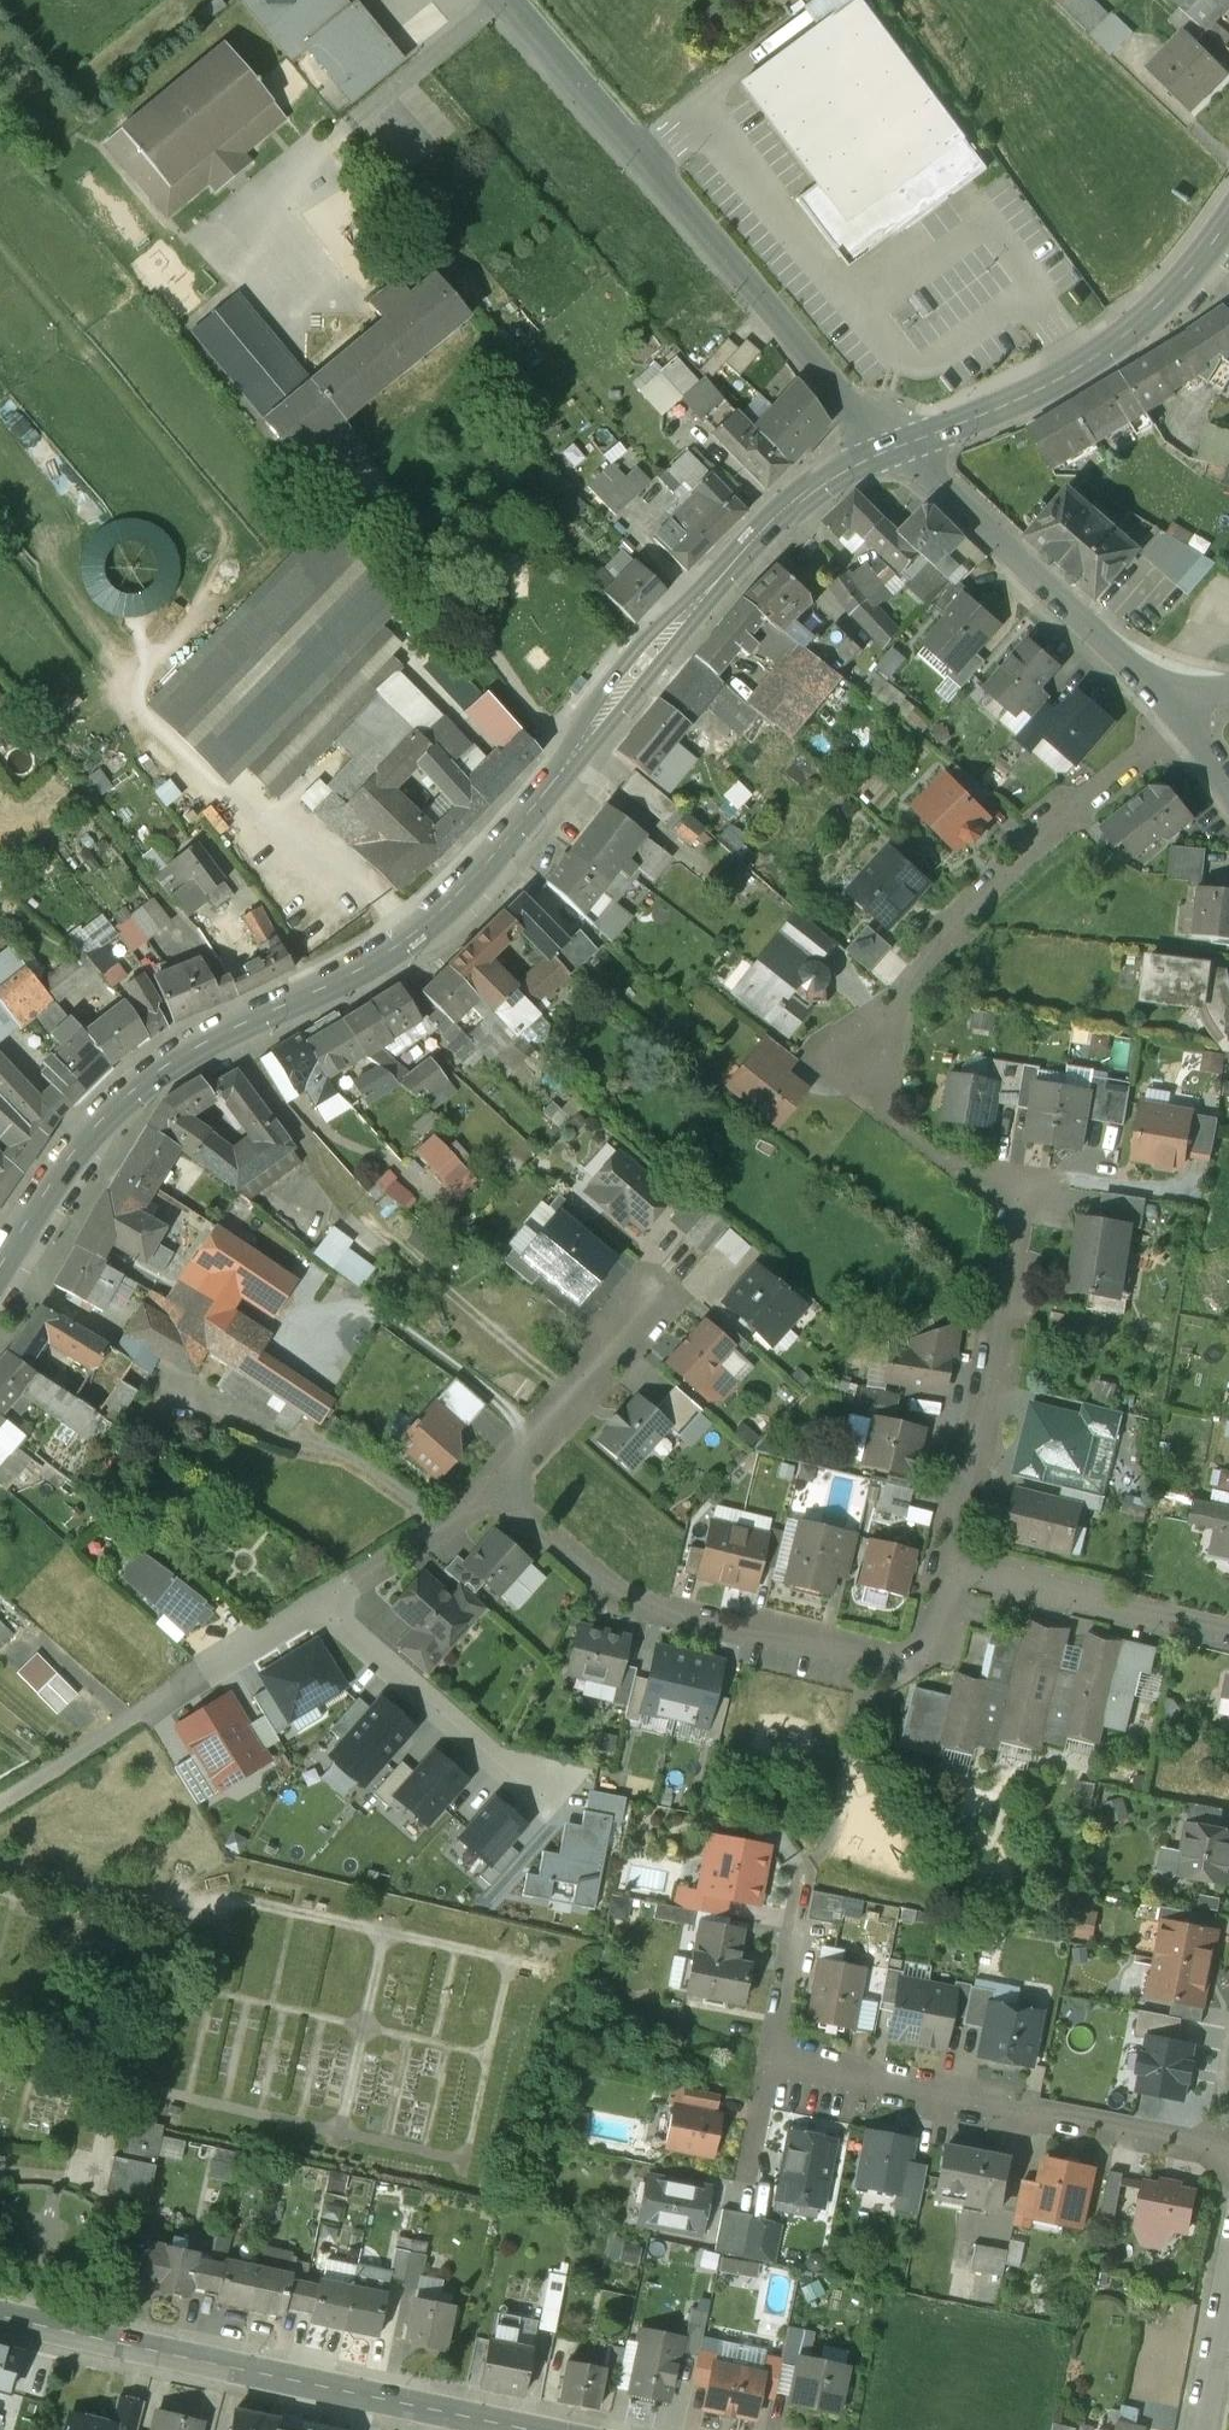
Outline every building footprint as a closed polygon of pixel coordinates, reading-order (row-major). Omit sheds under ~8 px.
[(295,54),(310,42),(308,40),(352,4),(349,0),(250,0),(295,54)] [(404,57),(358,0),(352,4),(308,40),(310,42),(355,97),(404,57)] [(747,78),(822,179),(800,195),(851,263),(920,212),(984,164),(879,24),(861,0),(851,0),(747,78)] [(1093,0),(1058,0),(1056,1),(1086,30),(1104,12),(1093,0)] [(1177,4),(1203,26),(1228,0),(1173,0),(1177,4)] [(1203,26),(1177,4),(1165,16),(1180,31),(1184,27),(1194,37),(1204,27),(1203,26)] [(1104,12),(1086,30),(1107,50),(1130,28),(1109,7),(1104,12)] [(1194,37),(1184,27),(1180,31),(1145,67),(1186,107),(1224,68),(1194,37)] [(226,40),(123,126),(172,185),(275,99),(226,40)] [(275,99),(172,185),(123,126),(106,140),(168,215),(211,180),(218,189),(253,159),(246,151),(288,116),(275,99)] [(269,417),(267,419),(320,482),(366,444),(344,418),(471,312),(437,272),(412,293),(400,279),(373,302),(388,319),(313,381),(269,417)] [(313,381),(238,291),(194,327),(269,417),(313,381)] [(1185,329),(1203,358),(1209,347),(1222,355),(1228,350),(1228,307),(1225,303),(1185,329)] [(1185,329),(1147,352),(1171,392),(1173,391),(1170,386),(1196,370),(1206,364),(1203,358),(1185,329)] [(731,335),(702,367),(709,373),(712,377),(729,359),(742,344),(731,335)] [(742,344),(729,359),(743,372),(764,349),(750,336),(742,344)] [(1209,347),(1203,358),(1206,364),(1196,370),(1220,386),(1228,371),(1228,360),(1222,355),(1209,347)] [(665,368),(687,393),(709,373),(702,367),(686,349),(665,368)] [(1171,392),(1147,352),(1135,359),(1159,399),(1171,392)] [(1159,399),(1135,359),(1119,369),(1144,409),(1159,399)] [(1119,369),(1070,399),(1094,439),(1127,419),(1134,431),(1151,421),(1144,409),(1119,369)] [(709,373),(687,393),(707,416),(709,415),(720,426),(739,409),(712,377),(709,373)] [(803,377),(778,404),(814,437),(832,417),(803,377)] [(1094,439),(1070,399),(1024,426),(1049,467),(1094,440),(1094,439)] [(814,437),(778,404),(759,426),(762,430),(763,430),(762,430),(792,461),(814,437)] [(759,426),(741,407),(739,409),(720,426),(716,430),(769,484),(792,461),(762,430),(759,426)] [(1206,419),(1193,456),(1225,463),(1228,450),(1228,426),(1206,419)] [(621,437),(605,448),(612,458),(628,447),(621,437)] [(737,495),(705,462),(704,463),(690,449),(672,467),(691,487),(697,493),(689,502),(657,535),(690,567),(716,541),(749,509),(744,503),(749,499),(741,491),(737,495)] [(644,489),(616,459),(592,483),(619,512),(644,489)] [(691,487),(672,467),(663,474),(682,495),(691,487)] [(691,487),(682,495),(689,502),(697,493),(691,487)] [(883,516),(853,487),(819,519),(835,535),(840,529),(847,536),(856,527),(864,536),(883,516)] [(1136,547),(1066,487),(1025,535),(1044,551),(1040,555),(1072,582),(1075,578),(1094,595),(1136,547)] [(923,501),(897,529),(918,550),(926,557),(933,563),(944,552),(961,533),(929,501),(923,501)] [(186,561),(185,547),(177,531),(167,520),(155,513),(137,509),(122,511),(108,517),(96,528),(89,539),(85,557),(86,570),(92,585),(102,597),(116,606),(128,610),(144,610),(155,606),(169,598),(177,589),(184,576),(186,561)] [(897,529),(883,516),(864,536),(901,568),(918,550),(897,529)] [(331,519),(152,704),(230,779),(247,762),(382,622),(401,603),(400,602),(401,601),(333,518),(331,519)] [(1209,556),(1156,524),(1136,549),(1182,588),(1209,556)] [(918,550),(901,568),(908,575),(926,557),(918,550)] [(960,567),(944,552),(933,563),(948,579),(953,574),(960,567)] [(831,592),(849,614),(856,624),(870,636),(882,646),(897,631),(865,596),(879,583),(855,556),(840,566),(827,579),(831,592)] [(933,563),(926,557),(908,575),(903,580),(926,604),(929,601),(950,580),(948,579),(933,563)] [(669,589),(641,561),(621,582),(607,568),(603,572),(596,579),(638,620),(669,589)] [(810,592),(780,562),(746,596),(768,616),(782,627),(792,618),(811,599),(810,592)] [(600,569),(593,575),(596,579),(603,572),(600,569)] [(953,574),(948,579),(950,580),(929,601),(946,616),(951,610),(948,608),(963,592),(965,594),(970,588),(953,574)] [(965,594),(963,592),(948,608),(951,610),(946,616),(927,638),(955,662),(957,664),(971,647),(995,620),(965,594)] [(746,596),(711,639),(732,658),(752,634),(768,616),(746,596)] [(849,614),(838,625),(860,646),(870,636),(856,624),(849,614)] [(782,627),(768,616),(752,634),(786,662),(801,644),(782,627)] [(835,617),(820,634),(815,630),(809,635),(801,644),(835,670),(860,646),(838,625),(835,620),(837,618),(835,617)] [(809,635),(792,618),(782,627),(801,644),(809,635)] [(382,622),(247,762),(280,795),(337,736),(354,718),(381,690),(406,665),(384,644),(394,633),(382,622)] [(1055,664),(1026,638),(984,686),(1014,712),(1019,705),(1037,685),(1055,664)] [(732,658),(711,639),(699,654),(720,673),(732,658)] [(835,670),(801,644),(786,662),(753,703),(756,706),(788,735),(839,673),(835,670)] [(971,647),(957,664),(955,662),(946,673),(959,685),(983,658),(971,647)] [(720,673),(699,654),(675,682),(704,707),(720,689),(727,680),(720,673)] [(753,703),(727,680),(720,689),(737,705),(736,709),(752,725),(758,719),(751,712),(756,706),(753,703)] [(704,707),(675,682),(663,697),(693,721),(704,707)] [(1037,685),(1019,705),(1030,715),(1042,701),(1048,694),(1037,685)] [(381,690),(354,718),(375,739),(392,757),(392,756),(419,728),(381,690)] [(492,691),(474,707),(495,730),(512,713),(492,691)] [(1056,714),(1041,731),(1042,732),(1059,747),(1060,746),(1075,759),(1109,720),(1090,704),(1090,705),(1075,692),(1056,714)] [(663,697),(620,749),(649,774),(693,721),(663,697)] [(1030,715),(1014,734),(1029,747),(1042,732),(1041,731),(1056,714),(1042,701),(1030,715)] [(543,748),(512,713),(495,730),(509,746),(473,782),(473,783),(492,804),(545,749),(544,747),(543,748)] [(354,718),(337,736),(357,757),(375,739),(354,718)] [(470,747),(443,718),(426,734),(435,744),(436,745),(437,743),(454,761),(470,747)] [(419,728),(392,756),(409,773),(420,762),(418,761),(435,744),(419,728)] [(357,757),(330,785),(336,790),(317,810),(330,823),(349,803),(348,803),(392,757),(375,739),(357,757)] [(454,761),(437,743),(436,745),(435,744),(418,761),(420,762),(459,805),(436,826),(431,821),(422,813),(401,834),(431,863),(440,857),(492,804),(473,783),(473,782),(454,761)] [(392,757),(348,803),(349,803),(330,823),(352,844),(402,794),(395,787),(409,773),(392,756),(392,757)] [(995,757),(980,770),(994,785),(1008,771),(995,757)] [(989,790),(955,763),(945,774),(975,805),(989,790)] [(682,806),(637,768),(623,785),(669,822),(682,806)] [(975,805),(945,774),(913,804),(955,846),(964,837),(966,840),(973,840),(979,835),(979,827),(977,825),(986,815),(975,805)] [(739,804),(753,790),(741,777),(726,790),(739,804)] [(1151,787),(1102,827),(1115,842),(1118,843),(1122,839),(1132,852),(1136,852),(1166,828),(1177,829),(1191,817),(1168,789),(1151,787)] [(402,794),(352,844),(391,881),(399,888),(431,863),(401,834),(422,813),(402,794)] [(647,833),(608,804),(572,851),(610,880),(621,867),(632,876),(639,866),(641,864),(630,855),(647,833)] [(689,811),(675,828),(694,843),(708,826),(689,811)] [(674,855),(647,833),(630,855),(641,864),(639,866),(656,879),(674,855)] [(227,879),(198,841),(168,863),(183,884),(195,875),(205,887),(209,892),(227,879)] [(1202,847),(1170,844),(1167,874),(1199,877),(1202,847)] [(926,883),(887,846),(848,889),(854,894),(855,902),(860,907),(869,907),(888,925),(926,883)] [(610,880),(572,851),(549,880),(585,914),(610,880)] [(183,884),(168,863),(156,872),(172,893),(183,884)] [(611,903),(632,876),(621,867),(610,880),(585,914),(612,934),(616,937),(621,930),(618,927),(627,915),(611,903)] [(183,884),(172,893),(182,905),(205,887),(195,875),(183,884)] [(227,879),(209,892),(213,898),(218,903),(236,891),(227,879)] [(1196,885),(1191,934),(1228,938),(1228,889),(1196,885)] [(205,887),(182,905),(191,913),(213,898),(209,892),(205,887)] [(236,891),(218,903),(226,912),(240,907),(241,908),(246,905),(236,891)] [(572,939),(526,893),(506,912),(520,926),(551,957),(557,953),(572,939)] [(158,894),(145,904),(163,928),(176,918),(158,894)] [(145,904),(117,926),(135,949),(135,948),(163,928),(145,904)] [(259,906),(245,914),(262,944),(278,936),(269,920),(268,921),(259,906)] [(833,939),(801,910),(782,934),(816,961),(816,960),(833,939)] [(242,912),(225,922),(239,943),(244,940),(255,933),(242,912)] [(506,912),(494,924),(508,938),(520,926),(506,912)] [(219,913),(200,926),(219,955),(220,955),(239,943),(225,922),(219,913)] [(494,924),(452,964),(482,995),(490,1003),(496,1010),(519,989),(518,988),(489,959),(508,938),(494,924)] [(890,946),(866,925),(845,949),(869,970),(890,946)] [(572,939),(557,953),(573,972),(592,956),(599,949),(600,948),(583,928),(572,939)] [(255,933),(244,940),(247,944),(250,942),(253,947),(260,943),(255,933)] [(816,961),(782,934),(756,967),(760,969),(741,993),(772,1017),(773,1016),(781,1006),(799,1020),(799,1021),(815,1001),(826,1000),(824,986),(828,982),(829,975),(827,968),(822,964),(821,965),(816,960),(816,961)] [(239,943),(220,955),(231,975),(234,980),(250,973),(245,964),(257,960),(254,954),(248,956),(240,943),(239,943)] [(129,974),(104,944),(89,955),(103,971),(114,985),(129,974)] [(285,944),(265,954),(263,949),(254,954),(257,960),(245,964),(250,973),(234,980),(241,993),(297,965),(285,944)] [(13,945),(0,956),(0,997),(20,1023),(23,1026),(39,1013),(57,999),(43,982),(13,945)] [(599,949),(592,956),(599,964),(606,956),(599,949)] [(63,959),(67,963),(43,982),(57,999),(93,969),(78,953),(71,959),(67,955),(63,959)] [(551,957),(518,988),(519,989),(536,1006),(573,972),(557,953),(551,957)] [(1208,963),(1148,955),(1144,984),(1138,987),(1144,1001),(1167,1003),(1169,1003),(1169,1001),(1191,1004),(1192,996),(1203,997),(1204,997),(1207,968),(1208,963)] [(217,981),(203,956),(185,963),(203,1008),(239,993),(241,993),(234,980),(231,975),(217,981)] [(203,1008),(185,963),(156,975),(175,1019),(203,1008)] [(482,995),(452,964),(425,990),(437,1003),(456,1021),(482,995)] [(1207,968),(1204,997),(1203,997),(1207,1007),(1211,1017),(1217,1026),(1224,1036),(1218,1040),(1224,1050),(1228,1051),(1228,992),(1227,988),(1225,979),(1224,970),(1207,968)] [(161,1002),(143,972),(128,982),(134,992),(126,998),(134,1008),(152,1037),(171,1025),(161,1008),(161,1002)] [(403,983),(385,994),(406,1029),(424,1018),(403,983)] [(519,989),(496,1010),(519,1034),(520,1033),(521,1032),(542,1013),(542,1012),(536,1006),(519,989)] [(385,994),(372,1002),(393,1037),(406,1029),(385,994)] [(482,995),(456,1021),(462,1028),(490,1003),(482,995)] [(0,997),(0,1040),(20,1023),(0,997)] [(126,998),(88,1029),(113,1063),(149,1035),(151,1038),(152,1037),(134,1008),(126,998)] [(57,999),(39,1013),(54,1032),(70,1016),(57,999)] [(372,1002),(345,1018),(366,1052),(366,1053),(379,1046),(393,1037),(372,1002)] [(424,1018),(448,1043),(463,1028),(456,1021),(437,1003),(424,1018)] [(490,1003),(462,1028),(463,1028),(478,1044),(492,1058),(513,1039),(519,1034),(496,1010),(490,1003)] [(976,1008),(952,1004),(949,1023),(973,1028),(976,1008)] [(799,1020),(781,1006),(773,1016),(791,1030),(799,1020)] [(341,1010),(316,1024),(343,1067),(366,1052),(345,1018),(341,1010)] [(542,1013),(521,1032),(531,1042),(531,1041),(536,1045),(540,1042),(547,1038),(551,1023),(542,1013)] [(54,1032),(53,1033),(63,1044),(45,1061),(50,1066),(44,1072),(57,1085),(44,1099),(60,1116),(113,1063),(88,1029),(72,1014),(70,1016),(54,1032)] [(343,1067),(316,1024),(303,1031),(330,1075),(343,1067)] [(478,1044),(463,1028),(448,1043),(464,1058),(478,1044)] [(330,1075),(303,1031),(274,1048),(295,1085),(304,1080),(318,1103),(340,1090),(330,1075)] [(537,1048),(520,1033),(519,1034),(513,1039),(529,1055),(530,1055),(537,1048)] [(799,1057),(771,1035),(759,1050),(787,1072),(799,1057)] [(513,1039),(492,1058),(508,1076),(529,1055),(513,1039)] [(398,1061),(379,1046),(366,1053),(384,1066),(390,1070),(398,1061)] [(295,1085),(274,1048),(261,1055),(282,1092),(295,1085)] [(759,1050),(758,1050),(742,1070),(749,1075),(738,1090),(781,1123),(808,1089),(787,1072),(759,1050)] [(29,1123),(33,1119),(49,1133),(60,1116),(44,1099),(0,1052),(0,1092),(29,1123)] [(413,1074),(403,1081),(421,1097),(449,1077),(435,1057),(413,1074)] [(1023,1063),(990,1058),(986,1081),(996,1082),(993,1102),(1016,1106),(1023,1063)] [(413,1074),(398,1061),(390,1070),(395,1074),(399,1077),(403,1081),(413,1074)] [(1038,1066),(1023,1063),(1016,1106),(1030,1108),(1035,1082),(1036,1082),(1038,1066)] [(1092,1069),(1066,1065),(1062,1086),(1088,1090),(1091,1074),(1092,1069)] [(384,1066),(356,1081),(366,1097),(399,1077),(395,1074),(390,1070),(384,1066)] [(282,1126),(239,1067),(210,1084),(203,1075),(202,1075),(217,1097),(222,1093),(254,1137),(259,1143),(282,1126)] [(1091,1074),(1088,1090),(1089,1091),(1084,1117),(1099,1120),(1106,1077),(1091,1074)] [(187,1084),(164,1100),(149,1124),(164,1133),(165,1134),(182,1146),(182,1147),(181,1147),(194,1155),(211,1131),(196,1120),(194,1113),(217,1097),(202,1075),(187,1084)] [(986,1081),(951,1075),(944,1117),(989,1124),(993,1102),(996,1082),(986,1081)] [(459,1089),(449,1077),(421,1097),(434,1111),(459,1089)] [(1129,1081),(1106,1077),(1099,1120),(1122,1124),(1129,1081)] [(1030,1108),(1025,1139),(1052,1143),(1062,1086),(1036,1082),(1035,1082),(1030,1108)] [(1062,1086),(1052,1143),(1079,1148),(1084,1117),(1089,1091),(1088,1090),(1062,1086)] [(0,1092),(0,1125),(7,1131),(2,1135),(12,1146),(6,1155),(24,1171),(49,1134),(49,1133),(33,1119),(29,1123),(0,1092)] [(1167,1108),(1142,1104),(1136,1138),(1139,1139),(1136,1157),(1154,1160),(1153,1163),(1155,1165),(1173,1169),(1175,1167),(1175,1164),(1178,1165),(1182,1163),(1183,1154),(1190,1156),(1197,1116),(1166,1111),(1167,1108)] [(1217,1120),(1197,1116),(1190,1156),(1209,1159),(1217,1120)] [(164,1133),(149,1124),(109,1190),(127,1203),(139,1184),(152,1193),(156,1185),(161,1177),(157,1175),(166,1160),(171,1163),(181,1147),(182,1147),(182,1146),(165,1134),(164,1133)] [(282,1126),(259,1143),(274,1163),(295,1148),(297,1146),(282,1126)] [(435,1128),(409,1152),(424,1168),(450,1144),(435,1128)] [(236,1150),(211,1131),(194,1155),(208,1165),(239,1189),(274,1163),(259,1143),(254,1137),(236,1150)] [(463,1141),(434,1164),(449,1182),(478,1159),(463,1141)] [(274,1163),(239,1189),(252,1199),(304,1160),(295,1148),(274,1163)] [(0,1150),(0,1205),(24,1171),(6,1155),(0,1150)] [(670,1197),(621,1153),(595,1183),(596,1185),(590,1191),(624,1221),(630,1215),(644,1227),(670,1197)] [(415,1195),(396,1179),(387,1190),(405,1206),(415,1195)] [(108,1190),(77,1244),(78,1243),(102,1256),(105,1251),(111,1241),(165,1272),(175,1253),(158,1243),(169,1226),(142,1210),(152,1193),(139,1184),(127,1203),(109,1190),(108,1190)] [(1144,1198),(1111,1192),(1107,1221),(1129,1224),(1128,1226),(1139,1228),(1144,1198)] [(589,1217),(561,1194),(551,1206),(559,1213),(560,1212),(580,1228),(589,1217)] [(692,1197),(671,1220),(688,1235),(708,1212),(692,1197)] [(708,1212),(688,1235),(707,1253),(733,1224),(713,1206),(708,1212)] [(580,1228),(560,1212),(559,1213),(524,1255),(523,1257),(543,1273),(579,1303),(616,1258),(580,1228)] [(1107,1221),(1080,1217),(1074,1251),(1064,1259),(1071,1270),(1068,1290),(1117,1297),(1128,1226),(1129,1224),(1107,1221)] [(218,1224),(195,1258),(245,1292),(278,1314),(300,1279),(218,1224)] [(379,1267),(349,1242),(333,1262),(362,1287),(379,1267)] [(105,1264),(100,1261),(102,1256),(78,1243),(77,1244),(78,1245),(56,1283),(77,1294),(74,1300),(92,1310),(95,1305),(105,1310),(121,1280),(125,1274),(105,1264)] [(543,1273),(523,1257),(524,1255),(516,1248),(506,1261),(534,1284),(543,1273)] [(105,1251),(102,1256),(100,1261),(105,1264),(111,1254),(105,1251)] [(200,1288),(186,1309),(187,1309),(176,1327),(208,1349),(232,1365),(247,1375),(263,1351),(274,1335),(234,1309),(245,1292),(195,1258),(183,1276),(200,1288)] [(806,1308),(758,1265),(742,1283),(790,1326),(806,1308)] [(140,1282),(125,1274),(121,1280),(136,1289),(140,1282)] [(200,1288),(183,1276),(169,1298),(186,1309),(200,1288)] [(790,1326),(742,1283),(726,1301),(774,1344),(790,1326)] [(165,1295),(154,1289),(145,1304),(156,1310),(164,1296),(165,1295)] [(169,1298),(164,1296),(156,1310),(167,1318),(158,1333),(157,1333),(150,1345),(166,1355),(194,1371),(208,1349),(176,1327),(187,1309),(186,1309),(169,1298)] [(43,1304),(22,1335),(10,1350),(30,1365),(40,1350),(44,1352),(51,1340),(56,1343),(73,1353),(96,1367),(111,1345),(111,1344),(110,1345),(43,1304)] [(156,1310),(145,1304),(129,1333),(150,1345),(157,1333),(158,1333),(167,1318),(156,1310)] [(917,1323),(915,1339),(960,1324),(963,1308),(917,1323)] [(753,1345),(720,1316),(711,1327),(734,1348),(733,1349),(742,1357),(743,1357),(753,1345)] [(711,1327),(706,1323),(672,1362),(700,1386),(720,1364),(733,1349),(734,1348),(711,1327)] [(960,1324),(915,1339),(913,1351),(951,1357),(950,1359),(955,1360),(960,1324)] [(150,1345),(129,1333),(118,1349),(136,1360),(154,1372),(166,1355),(150,1345)] [(40,1350),(30,1365),(54,1381),(63,1368),(48,1356),(56,1343),(51,1340),(44,1352),(40,1350)] [(73,1353),(56,1343),(48,1356),(63,1368),(73,1353)] [(92,1374),(76,1396),(100,1413),(101,1412),(123,1379),(136,1360),(118,1349),(111,1345),(96,1367),(92,1374)] [(913,1351),(894,1348),(889,1380),(945,1389),(950,1359),(951,1357),(913,1351)] [(742,1357),(733,1349),(720,1364),(738,1381),(752,1365),(743,1357),(742,1357)] [(67,1390),(54,1381),(30,1365),(10,1350),(0,1362),(0,1412),(2,1414),(14,1401),(26,1411),(36,1400),(60,1418),(61,1418),(85,1435),(86,1434),(86,1433),(93,1423),(107,1432),(114,1422),(100,1413),(76,1396),(68,1390),(67,1390)] [(299,1376),(263,1351),(247,1375),(284,1399),(299,1376)] [(63,1368),(54,1381),(67,1390),(68,1390),(82,1367),(92,1374),(96,1367),(73,1353),(63,1368)] [(720,1364),(700,1386),(714,1398),(723,1398),(738,1381),(720,1364)] [(247,1375),(232,1365),(221,1382),(294,1431),(305,1413),(247,1375)] [(336,1401),(299,1376),(284,1399),(305,1413),(322,1424),(336,1401)] [(487,1405),(457,1378),(440,1397),(471,1424),(487,1405)] [(123,1379),(101,1412),(118,1424),(139,1389),(123,1379)] [(704,1410),(677,1385),(654,1410),(670,1425),(669,1426),(681,1436),(704,1410)] [(902,1395),(861,1385),(857,1399),(898,1409),(902,1395)] [(471,1424),(440,1397),(419,1420),(418,1419),(415,1423),(416,1424),(400,1442),(440,1477),(461,1454),(459,1453),(458,1432),(467,1423),(470,1425),(471,1424)] [(654,1410),(640,1398),(627,1413),(624,1410),(613,1423),(616,1425),(602,1440),(632,1467),(669,1426),(670,1425),(654,1410)] [(857,1399),(853,1414),(875,1419),(875,1418),(895,1423),(899,1409),(857,1399)] [(1122,1411),(1081,1401),(1078,1415),(1096,1420),(1093,1434),(1115,1440),(1122,1411)] [(1078,1415),(1031,1404),(1017,1460),(1045,1467),(1082,1476),(1093,1434),(1096,1420),(1078,1415)] [(6,1418),(0,1425),(0,1442),(12,1452),(14,1453),(19,1447),(28,1436),(6,1418)] [(85,1435),(61,1418),(60,1418),(57,1422),(82,1440),(85,1435)] [(895,1423),(875,1418),(875,1419),(865,1462),(890,1467),(914,1473),(924,1430),(895,1423)] [(82,1440),(57,1422),(39,1448),(36,1452),(48,1462),(67,1477),(73,1481),(95,1449),(82,1440)] [(107,1432),(93,1423),(86,1433),(86,1434),(85,1435),(82,1440),(95,1449),(107,1432)] [(1115,1440),(1093,1434),(1082,1476),(1045,1467),(1042,1481),(1060,1486),(1060,1485),(1103,1496),(1103,1495),(1102,1494),(1115,1440)] [(39,1448),(28,1436),(19,1447),(33,1458),(44,1467),(48,1462),(36,1452),(39,1448)] [(33,1458),(19,1447),(14,1453),(12,1452),(1,1465),(16,1478),(33,1458)] [(1045,1467),(1017,1460),(1014,1475),(1042,1481),(1045,1467)] [(67,1477),(48,1462),(44,1467),(40,1472),(60,1486),(67,1477)] [(1,1465),(0,1467),(0,1481),(7,1487),(16,1478),(1,1465)] [(914,1473),(890,1467),(886,1482),(888,1483),(915,1489),(918,1474),(914,1473)] [(908,1517),(915,1489),(888,1483),(884,1497),(897,1500),(894,1514),(908,1517)] [(1103,1496),(1060,1485),(1060,1486),(1057,1500),(1077,1505),(1077,1506),(1100,1511),(1104,1496),(1103,1496)] [(1057,1500),(1016,1490),(1005,1537),(1065,1551),(1070,1534),(1072,1534),(1073,1528),(1071,1528),(1077,1506),(1077,1505),(1057,1500)] [(1192,1498),(1188,1520),(1223,1528),(1225,1519),(1228,1520),(1228,1506),(1192,1498)] [(1225,1519),(1223,1528),(1216,1558),(1228,1561),(1228,1520),(1225,1519)] [(741,1528),(714,1521),(707,1550),(701,1576),(728,1582),(741,1528)] [(846,1532),(802,1522),(787,1582),(831,1593),(838,1565),(846,1532)] [(785,1531),(769,1527),(767,1534),(770,1535),(762,1565),(776,1569),(785,1531)] [(741,1528),(728,1582),(756,1589),(762,1565),(770,1535),(767,1534),(741,1528)] [(486,1581),(502,1595),(518,1609),(548,1576),(532,1562),(496,1531),(468,1563),(467,1564),(486,1581)] [(860,1536),(846,1532),(838,1565),(852,1568),(860,1536)] [(917,1549),(874,1539),(862,1586),(905,1596),(917,1549)] [(707,1550),(693,1546),(686,1572),(701,1576),(707,1550)] [(486,1581),(467,1564),(468,1563),(459,1555),(446,1569),(463,1584),(475,1595),(486,1581)] [(214,1608),(146,1556),(130,1566),(127,1578),(164,1611),(184,1630),(187,1632),(197,1618),(203,1622),(214,1608)] [(450,1599),(425,1576),(397,1608),(417,1626),(398,1647),(428,1673),(444,1655),(438,1650),(467,1617),(473,1622),(487,1606),(475,1595),(463,1584),(450,1599)] [(176,1639),(184,1630),(164,1611),(156,1620),(176,1639)] [(1077,1672),(1057,1667),(1066,1629),(1026,1619),(1022,1638),(994,1632),(982,1679),(959,1673),(954,1694),(941,1744),(973,1752),(976,1743),(998,1748),(1000,1739),(1038,1748),(1040,1739),(1063,1744),(1065,1735),(1096,1742),(1100,1724),(1121,1729),(1137,1668),(1147,1671),(1152,1651),(1153,1648),(1086,1633),(1077,1672)] [(14,1635),(0,1621),(0,1649),(14,1635)] [(629,1638),(581,1627),(571,1671),(617,1682),(619,1683),(623,1664),(629,1638)] [(271,1687),(291,1720),(346,1686),(318,1642),(263,1675),(271,1687)] [(692,1654),(659,1646),(651,1681),(643,1711),(676,1719),(692,1654)] [(725,1662),(692,1654),(676,1719),(709,1727),(717,1695),(725,1662)] [(639,1668),(623,1664),(619,1683),(617,1682),(612,1701),(630,1705),(636,1677),(639,1668)] [(651,1681),(636,1677),(630,1705),(626,1718),(641,1721),(643,1711),(651,1681)] [(939,1756),(941,1744),(954,1694),(918,1685),(903,1747),(939,1756)] [(291,1720),(271,1687),(255,1697),(266,1715),(277,1734),(293,1724),(291,1720)] [(219,1794),(272,1761),(265,1749),(250,1725),(231,1694),(178,1726),(196,1755),(218,1791),(219,1794)] [(731,1698),(717,1695),(709,1727),(706,1738),(720,1741),(731,1698)] [(1174,1698),(1162,1696),(1157,1716),(1181,1721),(1183,1712),(1174,1698)] [(347,1744),(376,1712),(361,1698),(332,1730),(347,1744)] [(365,1784),(416,1727),(386,1700),(376,1712),(347,1744),(335,1757),(365,1784)] [(277,1734),(266,1715),(250,1725),(265,1749),(281,1740),(277,1734)] [(1001,1742),(1010,1745),(1006,1759),(1026,1766),(1031,1750),(1002,1740),(1001,1742)] [(396,1799),(428,1827),(468,1780),(435,1753),(417,1774),(396,1799)] [(218,1791),(196,1755),(176,1767),(198,1803),(218,1791)] [(389,1806),(417,1774),(403,1762),(375,1793),(389,1806)] [(1092,1782),(1075,1779),(1072,1797),(1089,1800),(1092,1782)] [(592,1791),(588,1811),(614,1816),(613,1819),(623,1821),(627,1797),(592,1791)] [(1121,1797),(1101,1804),(1107,1823),(1127,1815),(1121,1797)] [(527,1824),(497,1798),(463,1838),(492,1864),(510,1843),(527,1824)] [(1222,1808),(1189,1802),(1185,1822),(1218,1828),(1222,1808)] [(613,1819),(614,1816),(588,1811),(586,1811),(583,1826),(568,1823),(563,1855),(545,1852),(540,1875),(530,1873),(526,1896),(552,1900),(555,1881),(578,1885),(575,1905),(597,1909),(613,1819)] [(1185,1822),(1184,1824),(1186,1824),(1177,1873),(1226,1883),(1228,1865),(1228,1856),(1228,1853),(1228,1831),(1218,1828),(1185,1822)] [(521,1852),(510,1843),(482,1876),(493,1885),(521,1852)] [(741,1850),(717,1845),(716,1846),(709,1851),(714,1859),(708,1891),(707,1893),(731,1897),(759,1903),(768,1856),(762,1845),(751,1843),(741,1850)] [(708,1891),(694,1888),(690,1909),(700,1911),(727,1916),(731,1897),(707,1893),(708,1891)] [(845,1896),(816,1890),(810,1919),(840,1924),(845,1896)] [(690,1909),(658,1903),(655,1917),(698,1925),(700,1911),(690,1909)] [(1193,1912),(1160,1906),(1157,1921),(1162,1923),(1163,1921),(1191,1926),(1193,1912)] [(1094,1912),(1075,1909),(1071,1934),(1090,1937),(1094,1912)] [(1191,1926),(1163,1921),(1162,1923),(1155,1959),(1207,1969),(1214,1931),(1191,1926)] [(742,1933),(703,1925),(697,1957),(694,1957),(688,1991),(744,2002),(752,1964),(740,1962),(742,1948),(739,1948),(742,1933)] [(1085,1948),(1072,1949),(1073,1962),(1087,1962),(1085,1948)] [(866,1968),(821,1959),(810,2019),(826,2023),(830,2028),(837,2030),(843,2026),(854,2028),(866,1968)] [(1207,1969),(1155,1959),(1152,1975),(1158,1981),(1155,1996),(1171,2000),(1200,2005),(1200,2004),(1207,1969)] [(903,1971),(889,1968),(883,2000),(896,2003),(901,1979),(902,1979),(903,1971)] [(902,1979),(901,1979),(896,2003),(890,2037),(918,2042),(929,1984),(902,1979)] [(973,1985),(958,1982),(956,1989),(957,1990),(952,2014),(967,2017),(973,1986),(973,1985)] [(956,1989),(929,1984),(918,2042),(945,2048),(952,2014),(957,1990),(956,1989)] [(997,1990),(973,1986),(967,2017),(965,2023),(988,2028),(993,2003),(994,2003),(997,1990)] [(1200,2005),(1171,2000),(1168,2016),(1180,2018),(1199,2021),(1202,2004),(1200,2004),(1200,2005)] [(994,2003),(993,2003),(988,2028),(983,2055),(1030,2064),(1040,2012),(994,2003)] [(1168,2016),(1138,2010),(1133,2036),(1147,2039),(1147,2036),(1176,2042),(1180,2018),(1168,2016)] [(1176,2042),(1147,2036),(1147,2039),(1144,2055),(1140,2054),(1137,2071),(1140,2072),(1137,2091),(1182,2099),(1185,2081),(1189,2081),(1192,2064),(1188,2063),(1192,2045),(1176,2042)] [(720,2094),(689,2088),(686,2102),(717,2108),(720,2094)] [(722,2116),(674,2107),(667,2145),(715,2154),(722,2116)] [(162,2133),(138,2128),(131,2161),(112,2157),(105,2192),(147,2202),(162,2133)] [(836,2140),(793,2132),(780,2198),(782,2199),(783,2194),(822,2201),(821,2206),(823,2206),(836,2140)] [(913,2140),(871,2132),(861,2185),(901,2193),(903,2194),(909,2164),(913,2140)] [(1008,2159),(946,2147),(938,2190),(966,2195),(965,2202),(998,2209),(1008,2159)] [(1086,2167),(1049,2159),(1041,2164),(1037,2184),(1032,2210),(1033,2211),(1060,2216),(1063,2224),(1080,2228),(1091,2174),(1086,2167)] [(235,2166),(212,2161),(208,2181),(231,2185),(235,2166)] [(928,2167),(909,2164),(903,2194),(901,2193),(898,2207),(920,2211),(928,2167)] [(1107,2171),(1099,2213),(1113,2216),(1121,2173),(1107,2171)] [(708,2189),(651,2179),(646,2205),(651,2205),(648,2222),(699,2232),(708,2189)] [(1020,2181),(1012,2224),(1030,2228),(1033,2211),(1032,2210),(1037,2184),(1020,2181)] [(1178,2184),(1160,2181),(1159,2186),(1144,2183),(1136,2228),(1142,2244),(1158,2247),(1169,2234),(1170,2228),(1185,2231),(1193,2192),(1177,2189),(1178,2184)] [(753,2214),(724,2209),(716,2251),(744,2257),(751,2222),(753,2214)] [(781,2228),(751,2222),(744,2257),(774,2263),(781,2228)] [(200,2254),(147,2242),(137,2286),(156,2289),(155,2290),(191,2298),(193,2287),(199,2260),(200,2254)] [(538,2266),(542,2246),(531,2243),(527,2263),(538,2266)] [(1007,2251),(976,2245),(971,2271),(1002,2276),(1007,2251)] [(412,2252),(397,2249),(390,2282),(405,2285),(412,2252)] [(427,2255),(412,2252),(405,2285),(420,2288),(427,2255)] [(204,2261),(199,2260),(193,2287),(206,2290),(212,2263),(204,2261)] [(221,2265),(212,2263),(206,2290),(221,2293),(228,2261),(222,2260),(221,2265)] [(358,2266),(328,2260),(324,2281),(354,2287),(358,2266)] [(260,2268),(228,2261),(221,2293),(219,2303),(251,2310),(260,2268)] [(294,2275),(260,2268),(251,2310),(285,2317),(287,2308),(294,2275)] [(299,2276),(294,2275),(287,2308),(301,2311),(307,2283),(298,2281),(299,2276)] [(321,2280),(308,2278),(307,2283),(301,2311),(315,2314),(322,2281),(321,2281),(321,2280)] [(324,2281),(321,2280),(321,2281),(322,2281),(315,2314),(313,2323),(346,2330),(355,2288),(354,2287),(324,2281)] [(552,2283),(544,2322),(558,2325),(565,2286),(552,2283)] [(368,2290),(355,2287),(355,2288),(346,2330),(345,2331),(380,2338),(390,2290),(369,2285),(368,2290)] [(1169,2301),(1142,2296),(1139,2311),(1165,2317),(1169,2301)] [(452,2307),(416,2300),(407,2343),(446,2351),(452,2322),(449,2321),(452,2307)] [(583,2305),(567,2301),(555,2357),(572,2360),(583,2305)] [(533,2348),(516,2345),(521,2318),(500,2314),(494,2342),(491,2341),(481,2388),(524,2396),(529,2369),(537,2371),(539,2362),(531,2360),(533,2348)] [(706,2328),(690,2325),(684,2353),(700,2356),(701,2353),(706,2328)] [(805,2338),(791,2335),(784,2365),(799,2368),(801,2358),(805,2338)] [(615,2347),(593,2343),(589,2365),(606,2368),(611,2368),(615,2347)] [(679,2351),(643,2343),(632,2392),(669,2400),(672,2385),(674,2386),(678,2366),(676,2365),(679,2351)] [(823,2344),(821,2354),(844,2360),(847,2351),(823,2344)] [(0,2346),(0,2388),(11,2392),(22,2352),(0,2346)] [(626,2350),(615,2347),(611,2368),(621,2370),(626,2350)] [(717,2357),(701,2353),(700,2356),(694,2382),(710,2385),(715,2363),(716,2363),(717,2357)] [(784,2361),(766,2357),(763,2373),(764,2373),(760,2394),(776,2398),(784,2361)] [(750,2362),(732,2358),(730,2366),(716,2363),(715,2363),(710,2385),(705,2409),(754,2420),(760,2394),(764,2373),(763,2373),(748,2370),(750,2362)] [(847,2368),(801,2358),(799,2368),(798,2373),(796,2373),(793,2388),(795,2388),(792,2403),(838,2413),(847,2368)] [(589,2365),(569,2361),(560,2403),(598,2410),(606,2368),(589,2365)] [(119,2398),(112,2424),(120,2426),(120,2428),(128,2429),(139,2429),(145,2405),(119,2398)] [(160,2411),(155,2429),(202,2429),(204,2423),(160,2411)] [(237,2411),(233,2429),(277,2429),(280,2420),(237,2411)] [(71,2414),(67,2429),(119,2429),(120,2428),(120,2426),(112,2424),(71,2414)] [(1078,2424),(1057,2420),(1055,2429),(1077,2429),(1078,2424)]
